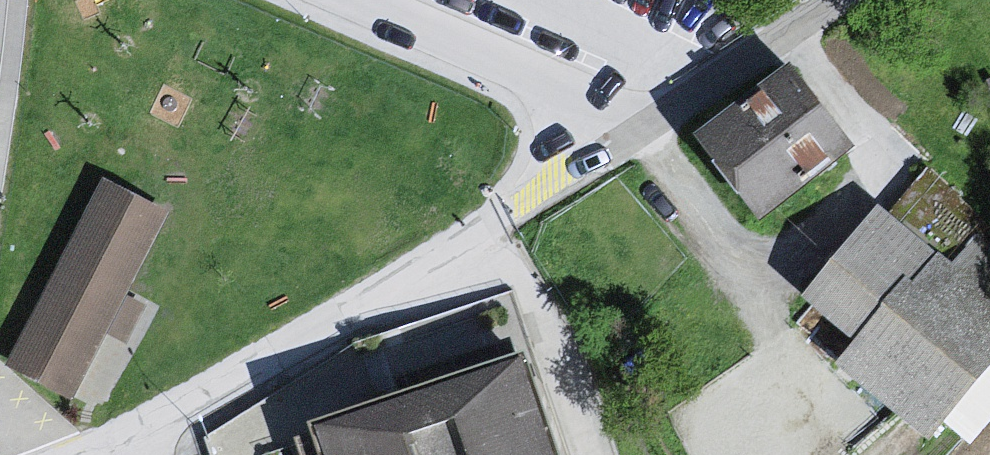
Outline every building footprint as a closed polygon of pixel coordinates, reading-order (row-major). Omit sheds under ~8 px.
[(780,74),(687,143),(751,236),(849,155),(780,74)] [(929,212),(953,183),(927,161),(903,190),(929,212)] [(173,222),(102,189),(7,373),(70,412),(173,222)] [(798,304),(851,351),(832,374),(931,451),(989,374),(989,232),(948,272),(879,215),(798,304)] [(309,439),(315,454),(567,454),(517,303),(364,354),(384,414),(309,439)]
